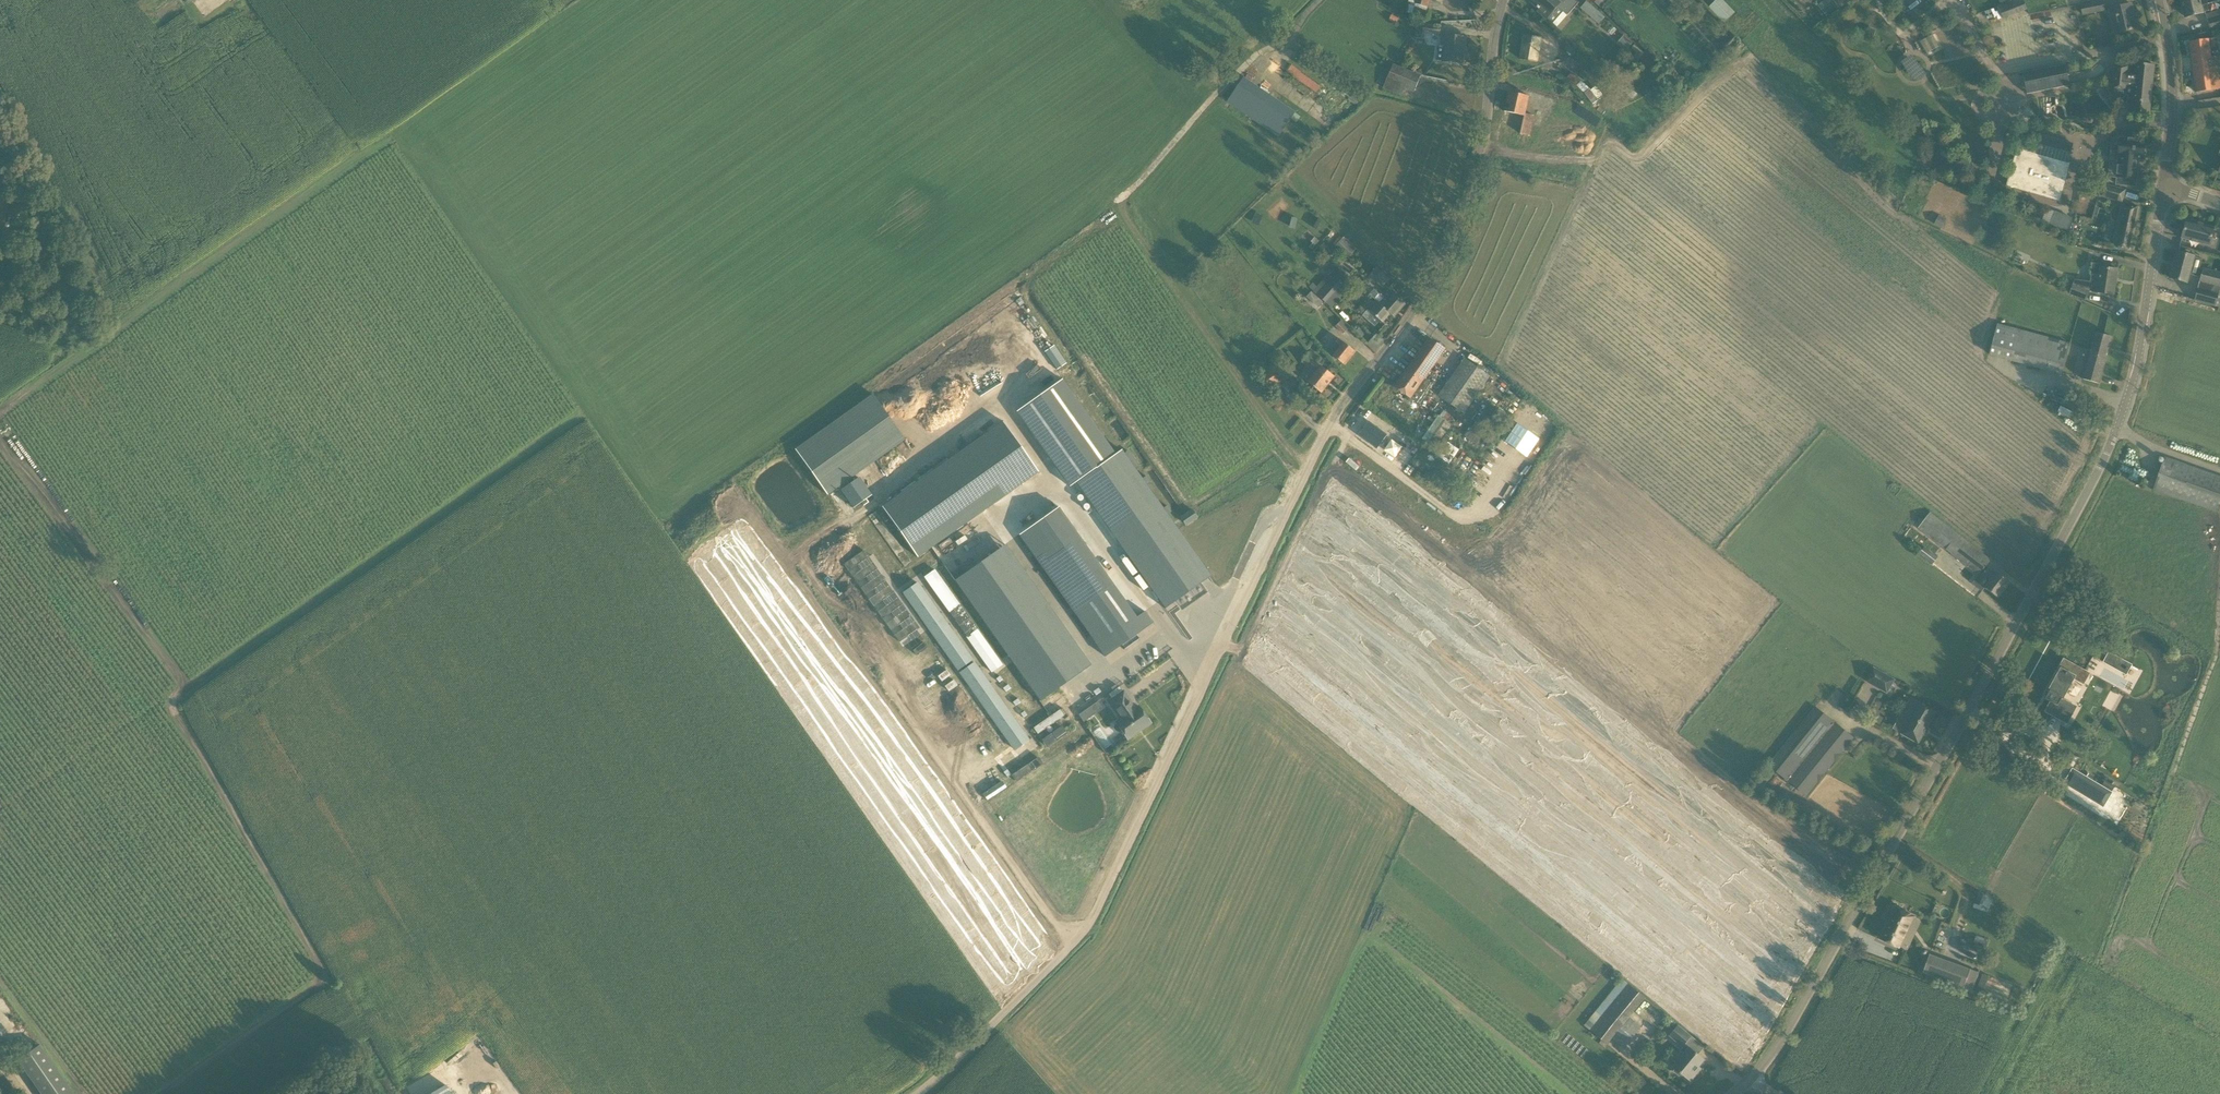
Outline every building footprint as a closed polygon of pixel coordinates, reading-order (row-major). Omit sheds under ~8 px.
[(1579,3),(1576,0),(1558,0),(1557,0),(1531,0),(1530,1),(1539,10),(1538,12),(1546,19),(1547,18),(1553,23),(1563,11),(1567,15),(1579,3)] [(1723,23),(1735,12),(1723,0),(1716,0),(1708,8),(1723,23)] [(2026,10),(2022,0),(2013,0),(1998,6),(2003,19),(2026,10)] [(2185,17),(2202,13),(2209,11),(2207,4),(2200,6),(2198,0),(2187,0),(2187,1),(2181,2),(2185,17)] [(1587,1),(1580,8),(1594,20),(1600,13),(1587,1)] [(2082,15),(2104,10),(2103,1),(2080,6),(2082,15)] [(2111,19),(2114,34),(2137,28),(2131,4),(2109,9),(2111,19)] [(2207,21),(2210,29),(2219,26),(2219,10),(2216,11),(2218,18),(2207,21)] [(1424,24),(1421,25),(1416,26),(1415,38),(1422,38),(1423,33),(1440,35),(1441,26),(1424,24)] [(1464,51),(1466,37),(1442,35),(1441,46),(1438,46),(1437,60),(1460,63),(1461,51),(1464,51)] [(1537,62),(1541,38),(1526,36),(1523,51),(1521,51),(1519,59),(1537,62)] [(1624,36),(1618,43),(1626,50),(1630,46),(1632,43),(1624,36)] [(2217,38),(2189,42),(2196,92),(2219,89),(2219,81),(2217,58),(2210,59),(2209,53),(2209,52),(2218,51),(2217,38)] [(1635,44),(1632,48),(1641,56),(1644,53),(1635,44)] [(1560,72),(1561,66),(1556,66),(1557,58),(1544,56),(1542,69),(1560,72)] [(2128,117),(2138,118),(2149,119),(2154,65),(2135,63),(2135,73),(2128,72),(2129,66),(2114,65),(2112,90),(2126,91),(2127,87),(2132,87),(2130,108),(2129,107),(2128,117)] [(1414,92),(1421,76),(1393,64),(1383,89),(1401,96),(1405,88),(1414,92)] [(2065,64),(2022,73),(2027,94),(2070,86),(2065,64)] [(1293,65),(1288,72),(1319,93),(1323,86),(1293,65)] [(1227,103),(1278,138),(1291,119),(1296,122),(1300,117),(1295,114),(1296,112),(1245,77),(1227,103)] [(1617,86),(1633,99),(1638,94),(1622,81),(1617,86)] [(1525,114),(1529,96),(1509,92),(1499,139),(1527,146),(1534,116),(1525,114)] [(2018,149),(2007,186),(2060,201),(2070,163),(2068,163),(2073,144),(2042,135),(2037,154),(2018,149)] [(2117,139),(2111,144),(2108,176),(2117,177),(2116,184),(2135,186),(2136,179),(2138,162),(2137,162),(2137,159),(2143,159),(2143,154),(2145,154),(2146,146),(2144,146),(2144,140),(2136,140),(2137,137),(2129,137),(2128,139),(2120,138),(2119,140),(2117,139)] [(2094,175),(2094,182),(2100,184),(2104,185),(2105,176),(2094,175)] [(2104,185),(2101,196),(2123,202),(2126,190),(2104,184),(2104,185)] [(0,190),(0,225),(4,226),(10,191),(0,190)] [(2139,207),(2122,204),(2113,247),(2130,250),(2139,207)] [(2050,224),(2050,225),(2067,232),(2072,218),(2055,211),(2055,212),(2050,224)] [(2209,246),(2214,228),(2186,220),(2181,238),(2209,246)] [(1348,255),(1356,250),(1347,234),(1339,239),(1348,255)] [(2194,257),(2177,252),(2174,262),(2173,262),(2172,267),(2169,278),(2187,283),(2190,274),(2197,276),(2202,260),(2194,258),(2194,257)] [(2065,291),(2064,291),(2069,293),(2069,294),(2086,301),(2090,291),(2092,291),(2092,292),(2114,295),(2117,270),(2101,267),(2102,264),(2092,263),(2090,275),(2091,275),(2090,281),(2074,280),(2073,284),(2068,283),(2066,286),(2060,284),(2059,288),(2065,291)] [(1328,274),(1313,291),(1332,308),(1345,294),(1338,288),(1347,278),(1335,268),(1329,275),(1328,274)] [(1376,282),(1382,288),(1389,280),(1377,268),(1368,277),(1375,284),(1376,282)] [(2195,300),(2194,301),(2219,308),(2219,274),(2203,269),(2195,300)] [(1378,302),(1370,311),(1382,322),(1390,313),(1394,317),(1405,304),(1388,288),(1382,295),(1384,298),(1380,303),(1378,302)] [(1318,298),(1314,303),(1319,308),(1323,302),(1318,298)] [(1336,325),(1343,333),(1350,327),(1343,319),(1336,325)] [(2070,344),(1998,324),(1990,355),(2062,375),(2070,344)] [(983,346),(986,344),(977,333),(974,335),(983,346)] [(2082,379),(2083,379),(2099,384),(2112,337),(2095,333),(2082,379)] [(973,335),(966,340),(976,354),(983,349),(973,335)] [(1343,364),(1354,350),(1343,342),(1337,338),(1333,343),(1339,348),(1333,356),(1343,364)] [(1430,338),(1395,387),(1417,403),(1431,382),(1424,378),(1445,348),(1430,338)] [(1374,339),(1369,342),(1374,350),(1379,346),(1374,339)] [(1045,351),(1057,368),(1067,361),(1055,344),(1045,351)] [(1321,392),(1334,376),(1316,362),(1319,358),(1310,351),(1301,362),(1316,373),(1309,383),(1321,392)] [(1490,377),(1465,359),(1439,396),(1464,414),(1490,377)] [(1271,368),(1269,370),(1262,360),(1253,367),(1270,390),(1281,381),(1271,368)] [(1062,379),(1016,411),(1069,487),(1076,482),(1165,608),(1210,576),(1121,450),(1115,454),(1062,379)] [(938,395),(948,389),(943,381),(933,387),(938,395)] [(1499,412),(1487,405),(1466,437),(1477,444),(1499,412)] [(1436,449),(1452,425),(1438,415),(1422,439),(1436,449)] [(1002,422),(881,507),(917,557),(1038,472),(1002,422)] [(1369,422),(1359,435),(1377,448),(1387,435),(1382,431),(1382,432),(1373,426),(1369,422)] [(959,432),(946,441),(952,450),(965,441),(959,432)] [(1128,451),(1125,454),(1135,469),(1139,466),(1128,451)] [(2165,458),(2153,490),(2218,513),(2219,507),(2219,478),(2175,461),(2165,458)] [(894,476),(903,490),(915,482),(913,479),(924,472),(917,462),(894,476)] [(846,482),(838,487),(841,491),(853,508),(871,496),(858,478),(848,485),(846,482)] [(1058,507),(1019,535),(1073,612),(1105,657),(1122,645),(1124,649),(1124,650),(1140,639),(1139,638),(1136,635),(1153,623),(1144,611),(1136,617),(1058,507)] [(1180,515),(1186,525),(1199,517),(1193,508),(1180,515)] [(1990,561),(1930,513),(1918,528),(1978,576),(1990,561)] [(1005,545),(955,580),(1009,658),(1040,701),(1090,665),(1060,622),(1036,589),(1005,545)] [(1939,554),(1936,552),(1934,555),(1924,547),(1918,554),(1932,565),(1938,558),(1937,557),(1939,554)] [(2008,582),(1999,576),(1996,573),(1995,575),(1988,569),(1982,576),(1990,581),(1985,587),(1997,597),(2008,582)] [(918,581),(902,593),(916,612),(932,601),(918,581)] [(1197,589),(1192,593),(1196,599),(1201,595),(1197,589)] [(916,612),(930,631),(946,620),(932,601),(916,612)] [(946,620),(930,631),(944,651),(960,640),(946,620)] [(960,640),(944,651),(958,670),(974,659),(960,640)] [(923,642),(913,651),(917,656),(927,647),(923,642)] [(2063,658),(2043,695),(2046,696),(2045,697),(2050,700),(2044,711),(2053,716),(2067,723),(2077,705),(2063,698),(2066,692),(2073,679),(2083,684),(2090,673),(2080,667),(2063,658)] [(972,692),(988,681),(975,662),(959,673),(972,692)] [(1873,667),(1865,681),(1887,694),(1895,679),(1873,667)] [(988,681),(972,692),(986,711),(1002,700),(988,681)] [(1123,691),(1108,702),(1120,719),(1115,722),(1116,723),(1113,725),(1113,729),(1115,732),(1118,732),(1121,730),(1127,739),(1138,732),(1137,731),(1142,727),(1143,729),(1151,723),(1139,706),(1134,709),(1130,703),(1131,702),(1123,691)] [(1936,712),(1918,701),(1918,702),(1910,698),(1893,727),(1901,732),(1900,733),(1918,743),(1936,712)] [(1002,700),(986,711),(1000,731),(1016,720),(1002,700)] [(1815,707),(1768,765),(1806,796),(1853,738),(1815,707)] [(1058,720),(1066,715),(1061,709),(1034,726),(1047,747),(1068,734),(1058,720)] [(1000,731),(1014,750),(1030,739),(1016,720),(1000,731)] [(2072,768),(2062,784),(2103,808),(2113,792),(2112,792),(2114,788),(2115,788),(2116,787),(2103,779),(2102,780),(2104,782),(2101,786),(2096,783),(2097,781),(2089,776),(2088,778),(2072,768)] [(1978,891),(1974,904),(1979,905),(1983,893),(1978,891)] [(1880,938),(1880,940),(1881,941),(1882,940),(1898,947),(1898,948),(1899,949),(1900,948),(1899,947),(1907,950),(1921,922),(1914,918),(1914,917),(1907,914),(1907,915),(1901,912),(1901,911),(1895,908),(1888,923),(1889,923),(1881,939),(1880,938)] [(1970,969),(1930,954),(1923,973),(1961,987),(1963,988),(1970,969)] [(1978,987),(1985,989),(1990,975),(1983,973),(1978,987)] [(1607,1044),(1612,1038),(1624,1048),(1641,1028),(1629,1019),(1645,999),(1621,979),(1584,1026),(1607,1044)] [(1669,1036),(1683,1047),(1692,1036),(1678,1025),(1669,1036)] [(18,1060),(42,1093),(74,1093),(39,1045),(18,1060)] [(1689,1046),(1672,1066),(1675,1069),(1673,1071),(1679,1076),(1681,1074),(1690,1082),(1697,1074),(1702,1068),(1699,1066),(1705,1060),(1689,1046)] [(429,1093),(451,1093),(446,1085),(429,1093)]
